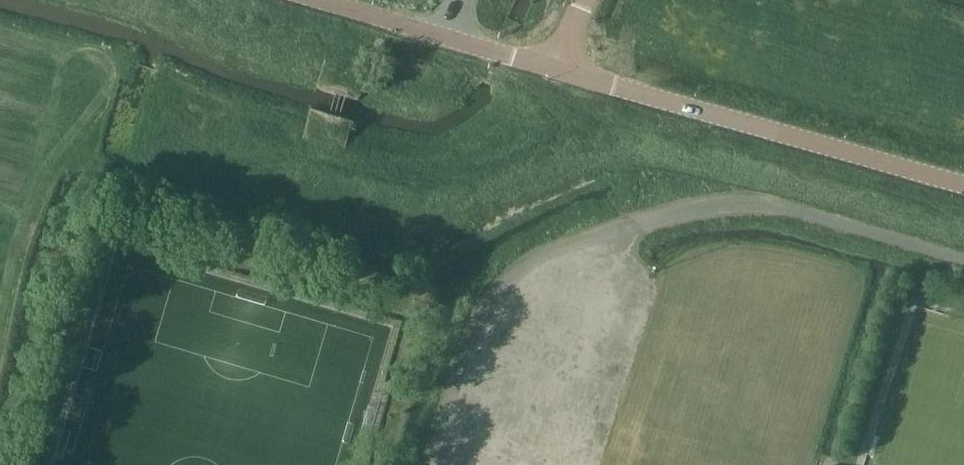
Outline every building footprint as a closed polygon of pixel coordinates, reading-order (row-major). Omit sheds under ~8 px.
[(324,60),(316,89),(335,94),(359,101),(367,71),(324,60)] [(316,89),(310,108),(330,114),(353,120),(359,101),(335,94),(316,89)] [(330,114),(310,108),(302,140),(345,152),(353,120),(330,114)]
